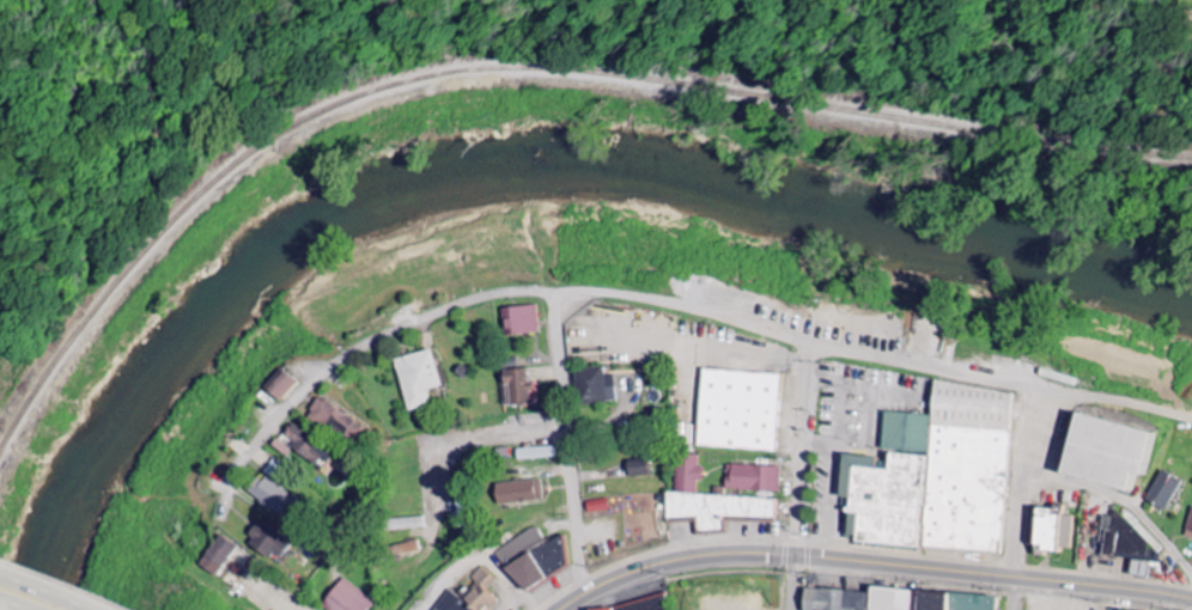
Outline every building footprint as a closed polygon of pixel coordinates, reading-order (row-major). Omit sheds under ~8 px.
[(503,334),(537,333),(537,306),(502,307),(503,334)] [(406,411),(430,406),(426,389),(440,386),(432,350),(395,358),(406,411)] [(503,405),(537,404),(536,381),(527,381),(526,367),(514,367),(514,360),(502,360),(503,405)] [(577,404),(615,403),(614,375),(603,375),(603,369),(576,369),(577,404)] [(697,448),(775,451),(779,373),(701,369),(697,448)] [(298,383),(283,370),(266,389),(282,402),(298,383)] [(1013,390),(932,384),(930,415),(883,412),(881,447),(888,447),(886,469),(874,468),(875,456),(842,454),(838,498),(847,499),(845,534),(854,534),(853,542),(920,547),(920,546),(1001,553),(1013,390)] [(360,417),(314,401),(307,422),(353,437),(360,417)] [(1057,472),(1134,490),(1138,474),(1147,476),(1158,433),(1072,412),(1057,472)] [(315,465),(320,459),(326,464),(334,451),(292,422),(280,441),(315,465)] [(556,459),(556,447),(516,448),(516,460),(556,459)] [(775,498),(696,496),(697,482),(702,482),(702,469),(698,468),(698,455),(677,455),(676,493),(667,492),(666,520),(698,521),(698,531),(722,532),(722,519),(774,520),(775,498)] [(647,476),(647,461),(628,462),(628,477),(647,476)] [(780,467),(727,465),(726,490),(779,492),(780,467)] [(1165,511),(1182,480),(1162,470),(1145,501),(1165,511)] [(259,473),(245,492),(278,516),(292,497),(259,473)] [(542,502),(541,481),(496,483),(497,503),(542,502)] [(588,514),(608,511),(607,500),(586,502),(588,514)] [(1034,506),(1032,548),(1071,549),(1073,516),(1064,515),(1065,507),(1034,506)] [(425,530),(425,518),(384,519),(384,531),(425,530)] [(246,543),(272,562),(287,541),(261,522),(246,543)] [(496,551),(521,592),(571,563),(556,538),(546,544),(536,527),(496,551)] [(198,565),(215,577),(236,546),(219,534),(198,565)] [(393,556),(419,553),(418,543),(392,545),(393,556)] [(495,599),(486,593),(496,580),(480,568),(471,579),(477,583),(462,602),(448,591),(433,609),(487,609),(495,599)] [(327,609),(369,609),(375,602),(344,578),(322,606),(327,609)] [(871,592),(804,589),(803,609),(870,609),(871,592)] [(747,601),(708,600),(708,609),(747,609),(747,601)]
